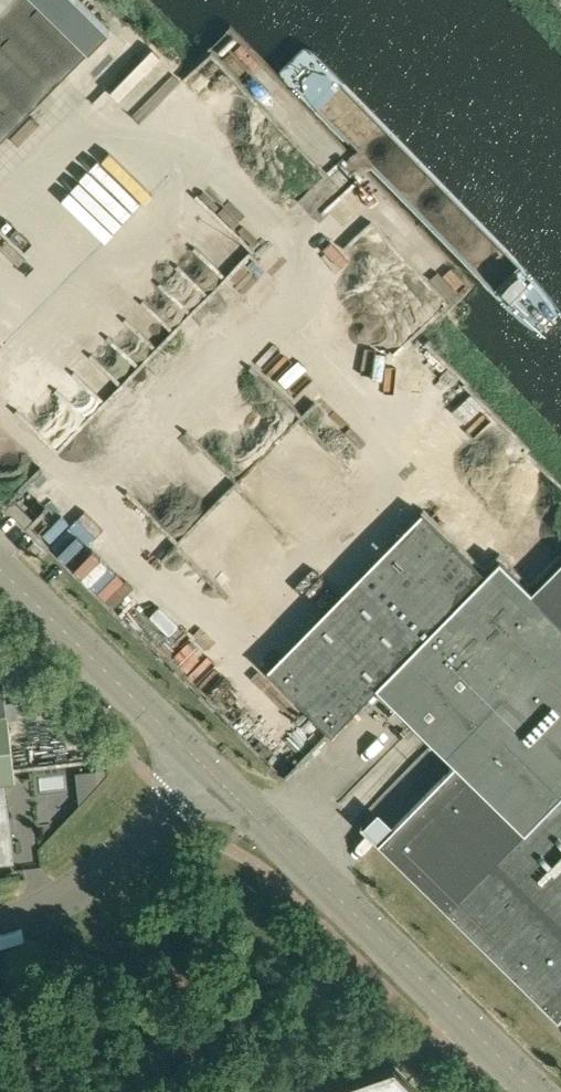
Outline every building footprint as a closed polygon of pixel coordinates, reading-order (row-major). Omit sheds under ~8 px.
[(108,27),(80,0),(0,0),(0,138),(108,27)] [(377,687),(455,764),(486,732),(560,805),(560,561),(541,581),(540,580),(530,590),(500,560),(486,574),(485,573),(483,574),(485,575),(455,606),(454,605),(452,606),(454,607),(424,637),(423,636),(421,637),(423,639),(393,669),(392,668),(391,669),(392,670),(376,686),(377,687)] [(5,783),(15,782),(7,716),(0,716),(0,784),(5,783)] [(378,843),(554,1016),(555,1014),(554,1014),(560,1007),(560,805),(486,732),(455,764),(394,826),(378,843)] [(107,767),(76,771),(79,804),(108,774),(107,767)] [(5,783),(0,784),(0,864),(14,863),(12,840),(5,783)] [(394,1066),(319,1091),(421,1091),(394,1066)]
